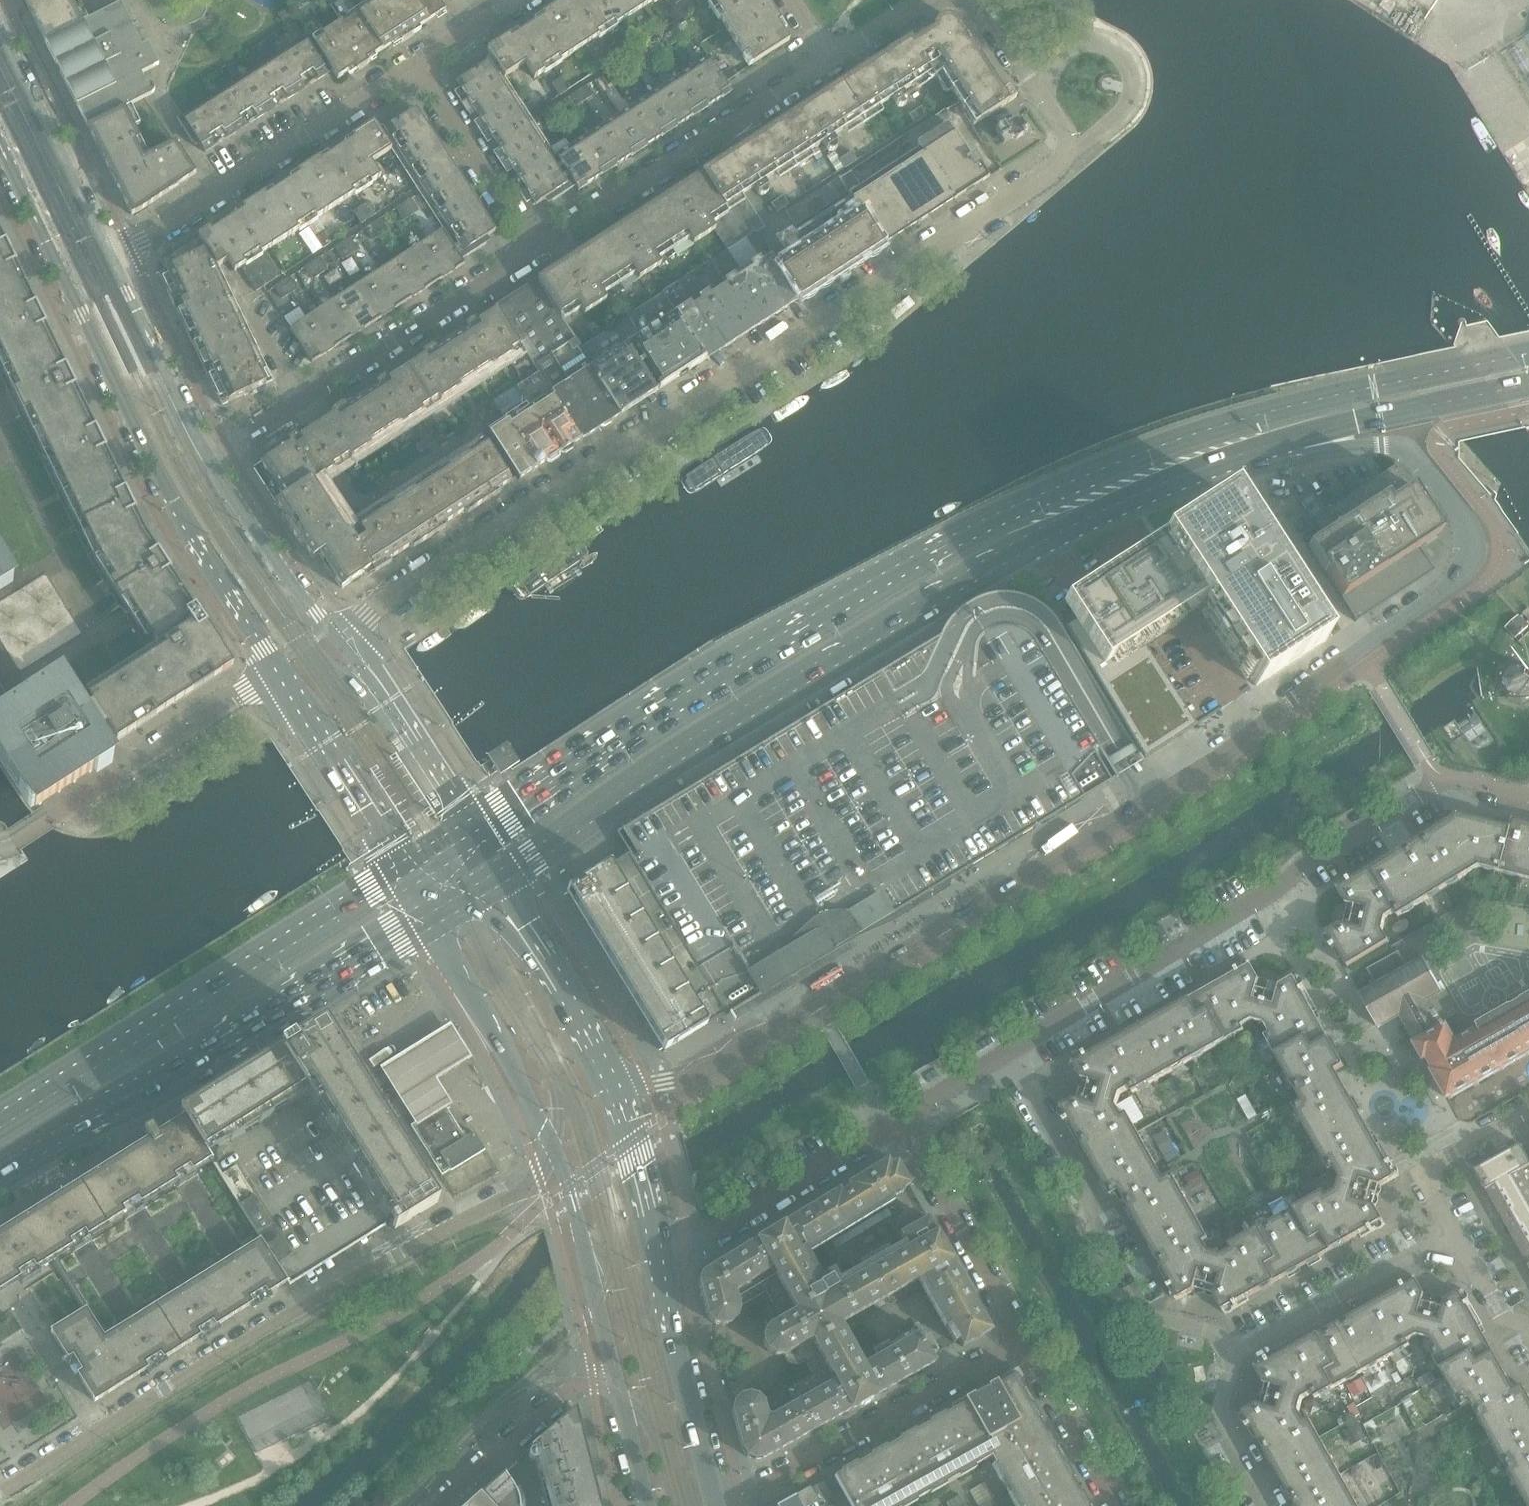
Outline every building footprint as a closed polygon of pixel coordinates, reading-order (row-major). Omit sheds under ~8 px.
[(79,1),(82,0),(24,0),(44,41),(87,19),(79,1)] [(350,0),(302,0),(290,7),(308,35),(312,41),(319,52),(331,71),(337,80),(354,68),(356,71),(368,64),(363,57),(371,52),(374,56),(382,51),(350,0)] [(382,51),(391,45),(388,41),(396,36),(400,43),(412,35),(410,32),(445,10),(440,2),(443,0),(350,0),(382,51)] [(578,49),(598,36),(596,34),(605,28),(587,0),(573,0),(574,0),(566,5),(563,0),(541,14),(546,22),(538,26),(535,22),(526,28),(550,64),(549,65),(550,67),(578,49)] [(654,0),(587,0),(605,28),(614,23),(615,25),(654,0)] [(679,1),(687,13),(694,8),(689,0),(682,0),(679,1)] [(773,11),(766,0),(759,4),(756,0),(727,0),(716,7),(713,9),(731,37),(773,11)] [(679,18),(687,13),(679,1),(672,6),(679,18)] [(141,73),(159,64),(148,42),(141,45),(131,25),(132,25),(120,3),(87,19),(44,41),(86,126),(124,108),(151,94),(153,92),(154,89),(154,86),(152,84),(149,82),(146,83),(145,83),(141,73)] [(291,20),(284,9),(277,14),(284,25),(291,20)] [(788,41),(782,32),(782,31),(780,33),(775,25),(780,22),(773,11),(731,37),(744,56),(746,55),(751,62),(748,64),(750,66),(788,41)] [(1001,93),(968,41),(957,24),(953,20),(949,18),(945,17),(940,19),(936,21),(933,25),(932,29),(920,37),(922,40),(914,45),(909,38),(906,40),(928,74),(931,78),(940,73),(955,97),(958,101),(945,109),(972,151),(982,144),(970,127),(1014,99),(1015,98),(1016,95),(1016,92),(1015,90),(1013,88),(1010,88),(1007,89),(1001,93)] [(683,37),(676,27),(669,32),(675,42),(683,37)] [(571,182),(555,156),(532,121),(529,115),(504,77),(524,64),(533,78),(543,72),(541,69),(549,65),(550,64),(526,28),(518,33),(519,36),(512,41),(508,35),(486,50),(492,59),(456,82),(535,205),(571,182)] [(675,42),(669,32),(661,37),(667,47),(675,42)] [(204,153),(297,93),(331,71),(319,52),(312,41),(308,35),(295,43),(265,62),(235,82),(202,103),(200,104),(181,116),(177,119),(180,124),(184,121),(204,153)] [(629,50),(622,38),(614,43),(622,55),(629,50)] [(928,74),(906,40),(890,51),(893,55),(860,76),(858,71),(839,84),(861,118),(890,99),(894,105),(896,107),(899,107),(902,106),(904,104),(905,101),(904,98),(901,92),(928,74)] [(270,53),(263,42),(256,47),(255,47),(262,58),(270,53)] [(622,55),(614,43),(606,48),(614,60),(622,55)] [(653,56),(646,47),(639,51),(645,61),(653,56)] [(645,61),(639,51),(631,56),(637,66),(645,61)] [(724,82),(719,75),(708,58),(692,68),(714,103),(730,92),(724,82)] [(239,72),(232,62),(225,66),(232,77),(239,72)] [(623,76),(616,66),(609,71),(615,80),(623,76)] [(724,82),(735,75),(736,74),(732,67),(719,75),(724,82)] [(714,103),(692,68),(677,78),(699,112),(714,103)] [(615,80),(609,71),(601,76),(607,85),(615,80)] [(567,90),(559,78),(551,83),(559,95),(567,90)] [(699,112),(677,78),(662,87),(684,122),(699,112)] [(861,118),(839,84),(821,95),(823,99),(791,120),(788,116),(770,128),(792,163),(821,144),(825,150),(827,152),(830,153),(833,152),(836,149),(837,146),(836,143),(832,137),(861,118)] [(592,95),(586,85),(578,91),(584,100),(592,95)] [(684,122),(662,87),(647,97),(669,131),(684,122)] [(584,100),(578,91),(571,95),(577,105),(584,100)] [(669,131),(647,97),(632,107),(654,141),(669,131)] [(562,115),(556,105),(548,110),(554,119),(562,115)] [(654,141),(632,107),(617,117),(639,151),(654,141)] [(925,115),(920,107),(908,114),(913,123),(925,115)] [(196,173),(189,163),(174,141),(148,154),(124,108),(86,126),(131,215),(142,210),(167,192),(165,187),(174,183),(176,186),(196,173)] [(495,231),(436,139),(415,108),(379,132),(373,122),(351,137),(354,142),(347,147),(346,145),(337,150),(362,189),(380,177),(396,167),(387,152),(391,150),(416,189),(419,194),(442,229),(447,238),(460,258),(467,254),(464,251),(495,231)] [(554,119),(548,110),(541,115),(547,124),(554,119)] [(639,151),(617,117),(602,126),(624,161),(639,151)] [(1028,135),(1030,129),(1025,128),(1020,119),(1014,118),(1003,125),(1002,124),(994,129),(1002,143),(1009,138),(1015,140),(1024,134),(1028,135)] [(881,246),(988,177),(973,154),(968,157),(946,125),(912,147),(914,150),(847,193),(851,199),(859,212),(881,246)] [(624,161),(602,126),(586,136),(609,171),(624,161)] [(792,163),(770,128),(752,139),(755,144),(738,155),(735,151),(701,172),(724,208),(707,220),(713,230),(727,251),(728,251),(745,239),(754,232),(758,229),(763,227),(760,222),(742,194),(753,187),(757,193),(759,195),(762,196),(765,195),(767,193),(768,190),(767,187),(764,182),(792,163)] [(609,171),(586,136),(571,146),(593,180),(609,171)] [(593,180),(571,146),(555,156),(571,182),(577,191),(593,180)] [(307,224),(362,189),(337,150),(328,156),(331,160),(323,165),(319,158),(297,172),(300,177),(292,182),(291,180),(282,185),(307,224)] [(844,167),(839,160),(833,152),(826,156),(836,172),(844,167)] [(856,160),(851,152),(839,160),(844,168),(856,160)] [(724,208),(701,172),(646,208),(670,244),(687,233),(693,243),(713,230),(707,220),(724,208)] [(837,179),(827,185),(832,192),(842,186),(839,182),(837,179)] [(264,252),(307,224),(282,185),(273,191),(274,194),(267,198),(263,193),(241,207),(246,214),(238,219),(236,215),(228,221),(252,260),(264,252)] [(827,185),(817,192),(821,199),(832,192),(827,185)] [(842,186),(832,192),(836,199),(847,193),(845,190),(842,186)] [(817,192),(806,199),(811,206),(821,199),(817,192)] [(832,192),(821,199),(826,206),(836,199),(832,192)] [(788,204),(782,196),(771,203),(776,212),(784,207),(788,204)] [(418,211),(410,199),(402,204),(411,215),(418,211)] [(881,246),(859,212),(851,199),(801,231),(803,234),(792,240),(790,238),(787,237),(784,238),(782,240),(781,243),(782,246),(789,257),(779,264),(801,298),(881,246)] [(806,199),(796,205),(800,212),(811,206),(806,199)] [(821,199),(811,206),(815,213),(826,206),(821,199)] [(354,228),(376,213),(368,201),(346,215),(354,228)] [(411,215),(402,204),(395,208),(403,220),(411,215)] [(787,211),(785,212),(790,219),(800,212),(796,205),(787,211)] [(811,206),(800,212),(805,219),(815,213),(811,206)] [(653,255),(670,244),(646,208),(592,243),(615,279),(632,268),(639,279),(659,265),(653,255)] [(800,212),(790,219),(795,226),(805,219),(800,212)] [(388,230),(380,218),(373,223),(381,235),(388,230)] [(271,382),(217,267),(227,260),(234,271),(240,267),(255,291),(279,276),(264,252),(252,260),(228,221),(218,226),(221,231),(213,235),(209,228),(160,259),(165,270),(158,273),(221,405),(271,382)] [(381,235),(373,223),(365,228),(373,240),(381,235)] [(464,264),(460,258),(447,238),(442,229),(426,239),(448,274),(464,264)] [(6,242),(0,231),(0,295),(25,283),(6,242)] [(330,243),(322,231),(315,236),(322,248),(330,243)] [(358,250),(350,238),(342,242),(350,254),(358,250)] [(448,274),(426,239),(411,249),(433,284),(448,274)] [(801,298),(779,264),(776,266),(770,256),(760,262),(753,251),(745,239),(728,251),(731,255),(723,260),(726,266),(737,274),(731,278),(728,274),(720,279),(723,284),(714,289),(743,334),(801,298)] [(350,254),(342,242),(334,247),(342,260),(350,254)] [(598,290),(615,279),(592,243),(537,278),(561,315),(578,303),(585,314),(605,301),(598,290)] [(433,284),(411,249),(396,259),(418,293),(433,284)] [(327,269),(319,257),(312,262),(320,274),(327,269)] [(418,293),(396,259),(381,268),(403,303),(418,293)] [(320,274),(312,262),(304,267),(312,279),(320,274)] [(403,303),(381,268),(366,278),(388,313),(403,303)] [(297,289),(289,277),(282,281),(290,293),(297,289)] [(743,334),(714,289),(707,294),(704,290),(697,294),(686,277),(662,293),(704,359),(743,334)] [(388,313),(366,278),(351,288),(373,322),(388,313)] [(618,413),(577,348),(580,345),(561,315),(537,278),(494,306),(496,309),(537,373),(539,372),(553,393),(580,436),(618,413)] [(290,293),(282,281),(274,286),(282,298),(290,293)] [(48,331),(25,283),(0,295),(0,350),(8,367),(45,349),(48,357),(59,352),(48,331)] [(373,322),(351,288),(336,298),(358,332),(373,322)] [(358,332),(336,298),(331,290),(316,300),(320,307),(343,342),(358,332)] [(704,359),(662,293),(635,310),(613,324),(627,345),(655,389),(704,359)] [(343,342),(320,307),(305,317),(327,352),(343,342)] [(537,373),(496,309),(479,320),(477,317),(465,325),(467,328),(451,338),(476,377),(507,358),(522,382),(537,373)] [(327,352),(305,317),(289,328),(311,362),(327,352)] [(655,389),(627,345),(613,324),(580,345),(577,348),(618,413),(655,389)] [(476,377),(451,338),(435,349),(433,346),(421,353),(424,359),(417,363),(415,361),(407,367),(430,403),(431,402),(433,406),(476,377)] [(81,397),(76,387),(59,352),(48,357),(45,349),(8,367),(18,388),(12,391),(23,412),(29,409),(39,430),(75,412),(70,402),(81,397)] [(387,435),(433,406),(431,402),(430,403),(407,367),(390,378),(388,375),(376,382),(378,385),(362,396),(387,435)] [(580,436),(553,393),(539,372),(537,373),(517,387),(530,407),(558,450),(580,436)] [(387,435),(362,396),(345,406),(343,403),(331,411),(333,414),(317,424),(342,464),(359,453),(387,435)] [(115,469),(110,459),(81,397),(70,402),(75,412),(39,430),(68,491),(115,469)] [(499,410),(493,401),(487,405),(488,406),(493,414),(499,410)] [(558,450),(530,407),(508,420),(536,464),(558,450)] [(1519,421),(1526,428),(1527,429),(1528,428),(1528,419),(1519,421)] [(536,464),(508,420),(488,434),(506,461),(516,477),(536,464)] [(342,464),(317,424),(301,435),(299,432),(287,440),(290,444),(253,468),(275,502),(314,478),(316,480),(323,475),(324,476),(327,474),(342,464)] [(679,480),(689,495),(695,491),(702,501),(734,480),(729,471),(774,442),(763,427),(679,480)] [(492,493),(499,489),(509,482),(487,446),(486,447),(483,442),(476,446),(475,450),(438,473),(435,472),(428,477),(454,518),(470,507),(472,510),(494,496),(492,493)] [(1418,548),(1440,534),(1412,491),(1396,465),(1311,520),(1322,537),(1305,548),(1311,556),(1321,573),(1323,572),(1340,599),(1355,622),(1433,571),(1418,548)] [(145,530),(135,509),(115,469),(68,491),(99,556),(134,536),(139,544),(150,538),(145,530)] [(438,528),(446,523),(454,518),(428,477),(421,481),(420,485),(383,509),(380,508),(374,512),(400,553),(416,542),(418,545),(440,531),(438,528)] [(350,532),(316,480),(314,478),(275,502),(286,519),(285,520),(287,523),(299,542),(301,541),(311,559),(319,554),(318,554),(351,533),(350,532)] [(1104,665),(1200,602),(1255,687),(1325,642),(1228,494),(1159,539),(1063,602),(1104,665)] [(383,563),(400,553),(374,512),(367,517),(366,520),(357,526),(358,527),(350,532),(351,533),(318,554),(319,554),(341,588),(356,578),(370,569),(373,574),(385,566),(383,563)] [(177,580),(170,570),(150,538),(139,544),(134,536),(99,556),(113,578),(108,581),(121,601),(126,598),(139,617),(173,595),(167,586),(177,580)] [(515,585),(525,601),(588,560),(578,544),(515,585)] [(0,564),(0,586),(10,580),(0,564)] [(116,741),(219,675),(232,666),(177,580),(167,586),(173,595),(139,617),(158,646),(162,643),(165,647),(87,697),(92,704),(106,726),(111,734),(116,741)] [(941,635),(616,833),(628,854),(666,915),(726,1014),(756,996),(787,977),(851,937),(851,938),(891,914),(934,888),(1116,776),(1108,763),(1134,747),(1084,666),(1061,628),(1058,623),(1055,619),(1052,615),(1048,612),(1043,607),(1038,604),(1032,602),(1026,599),(1018,597),(1011,595),(1004,595),(997,595),(989,597),(982,599),(974,602),(966,607),(959,612),(951,619),(946,626),(941,635)] [(1515,638),(1528,627),(1518,616),(1505,627),(1515,638)] [(1528,664),(1524,665),(1519,664),(1519,663),(1517,663),(1515,664),(1506,670),(1505,669),(1504,670),(1503,672),(1504,672),(1500,683),(1499,686),(1500,687),(1501,687),(1507,697),(1506,697),(1507,699),(1509,699),(1520,702),(1520,703),(1522,703),(1524,702),(1528,699),(1528,664)] [(97,743),(92,735),(106,726),(92,704),(78,713),(61,687),(8,721),(0,726),(0,755),(34,808),(55,795),(109,761),(97,743)] [(518,763),(506,744),(487,756),(499,775),(518,763)] [(1501,873),(1510,828),(1477,820),(1460,816),(1423,838),(1425,842),(1419,846),(1446,889),(1481,868),(1501,873)] [(1522,822),(1521,825),(1514,824),(1515,820),(1513,819),(1510,828),(1501,873),(1528,880),(1528,823),(1522,822)] [(1446,889),(1419,846),(1411,850),(1409,847),(1372,870),(1397,911),(1396,912),(1399,917),(1417,906),(1446,889)] [(606,867),(565,892),(603,954),(644,929),(666,915),(628,854),(606,867)] [(1383,931),(1386,918),(1396,912),(1397,911),(1372,870),(1352,882),(1349,878),(1344,882),(1346,886),(1340,889),(1337,886),(1336,887),(1346,904),(1346,906),(1341,925),(1324,936),(1338,959),(1341,957),(1348,967),(1388,943),(1390,942),(1383,931)] [(644,929),(603,954),(657,1042),(663,1052),(704,1028),(726,1014),(666,915),(644,929)] [(1528,1054),(1528,997),(1522,1001),(1521,1001),(1522,1002),(1512,1007),(1511,1007),(1500,1013),(1499,1013),(1489,1018),(1489,1019),(1488,1019),(1478,1025),(1478,1026),(1477,1026),(1479,1030),(1455,1044),(1455,1043),(1456,1042),(1448,1028),(1447,1028),(1446,1027),(1445,1025),(1443,1026),(1428,1000),(1431,998),(1445,1022),(1458,1015),(1445,990),(1443,992),(1424,958),(1407,967),(1398,952),(1367,969),(1376,985),(1359,994),(1378,1028),(1400,1015),(1416,1044),(1415,1045),(1424,1060),(1423,1060),(1424,1063),(1427,1061),(1428,1061),(1432,1069),(1432,1070),(1429,1071),(1430,1074),(1433,1073),(1437,1080),(1437,1083),(1440,1089),(1443,1091),(1448,1099),(1448,1100),(1528,1054)] [(1312,1010),(1302,991),(1305,989),(1302,983),(1298,986),(1295,979),(1298,977),(1297,975),(1280,985),(1259,979),(1249,961),(1247,962),(1249,966),(1243,970),(1240,966),(1235,969),(1236,973),(1216,984),(1218,988),(1216,989),(1241,1033),(1244,1030),(1241,1026),(1252,1020),(1264,1024),(1270,1034),(1312,1010)] [(1241,1033),(1216,989),(1212,991),(1210,988),(1161,1015),(1188,1062),(1241,1033)] [(1344,1066),(1328,1038),(1317,1018),(1313,1020),(1310,1014),(1313,1012),(1312,1010),(1270,1034),(1265,1037),(1296,1092),(1299,1098),(1302,1102),(1341,1080),(1339,1076),(1335,1071),(1344,1066)] [(1188,1062),(1161,1015),(1115,1041),(1117,1045),(1110,1048),(1108,1045),(1106,1046),(1130,1088),(1133,1094),(1188,1062)] [(436,1183),(367,1072),(345,1036),(343,1033),(339,1030),(334,1029),(329,1029),(324,1021),(293,1040),(292,1038),(280,1046),(281,1048),(193,1102),(180,1111),(184,1118),(183,1118),(202,1148),(304,1085),(308,1082),(353,1153),(400,1225),(437,1202),(428,1188),(436,1183)] [(380,1070),(417,1129),(453,1107),(437,1082),(459,1068),(472,1059),(451,1026),(439,1033),(380,1070)] [(1120,1094),(1130,1088),(1106,1046),(1098,1051),(1096,1047),(1071,1061),(1081,1078),(1075,1100),(1058,1109),(1059,1111),(1063,1109),(1066,1115),(1063,1117),(1066,1123),(1069,1121),(1080,1140),(1122,1116),(1117,1106),(1120,1094)] [(1372,1137),(1363,1120),(1341,1080),(1302,1102),(1293,1107),(1329,1171),(1334,1168),(1377,1144),(1376,1143),(1372,1145),(1369,1139),(1372,1137)] [(400,1225),(353,1153),(308,1082),(304,1085),(202,1148),(207,1157),(155,1190),(104,1223),(52,1256),(54,1258),(52,1260),(83,1310),(86,1308),(107,1341),(263,1244),(286,1282),(289,1286),(390,1223),(394,1229),(400,1225)] [(484,1150),(473,1132),(463,1138),(443,1106),(411,1126),(441,1175),(450,1170),(450,1171),(484,1150)] [(1158,1169),(1143,1142),(1127,1114),(1122,1116),(1080,1140),(1102,1180),(1106,1178),(1112,1189),(1109,1192),(1111,1196),(1120,1192),(1122,1196),(1124,1200),(1164,1178),(1161,1174),(1158,1169)] [(2,1291),(52,1260),(54,1258),(52,1256),(104,1223),(155,1190),(207,1157),(202,1148),(183,1118),(157,1135),(151,1126),(143,1131),(149,1140),(131,1151),(106,1167),(106,1168),(99,1173),(98,1172),(78,1184),(53,1200),(54,1201),(46,1206),(45,1204),(27,1216),(1,1232),(2,1233),(0,1235),(0,1292),(2,1291)] [(1165,1131),(1154,1136),(1163,1154),(1174,1148),(1165,1131)] [(1375,1207),(1381,1186),(1399,1176),(1398,1174),(1394,1176),(1390,1170),(1394,1167),(1391,1162),(1387,1164),(1377,1144),(1334,1168),(1340,1179),(1337,1191),(1326,1197),(1350,1240),(1359,1234),(1361,1238),(1385,1224),(1375,1207)] [(1528,1166),(1528,1160),(1521,1145),(1502,1156),(1499,1152),(1478,1164),(1481,1168),(1475,1171),(1486,1191),(1487,1190),(1521,1171),(1528,1166)] [(798,1253),(889,1198),(890,1200),(902,1192),(901,1190),(909,1185),(895,1161),(888,1159),(783,1223),(782,1223),(755,1240),(701,1273),(698,1282),(707,1317),(713,1323),(723,1329),(733,1326),(738,1320),(738,1311),(766,1295),(808,1270),(798,1253)] [(1528,1189),(1528,1185),(1521,1171),(1487,1190),(1497,1207),(1528,1189)] [(1209,1239),(1187,1201),(1183,1194),(1172,1175),(1164,1179),(1164,1178),(1124,1200),(1128,1206),(1131,1204),(1138,1216),(1134,1218),(1161,1266),(1183,1253),(1204,1242),(1209,1239)] [(1528,1210),(1528,1189),(1497,1207),(1506,1223),(1528,1210)] [(1350,1240),(1326,1197),(1324,1192),(1276,1219),(1303,1266),(1350,1240)] [(1528,1232),(1528,1210),(1506,1223),(1515,1240),(1528,1232)] [(869,1403),(869,1399),(878,1394),(879,1394),(935,1362),(931,1356),(936,1353),(927,1337),(921,1341),(914,1328),(870,1352),(874,1359),(862,1366),(840,1326),(922,1279),(947,1326),(942,1328),(951,1344),(958,1340),(962,1347),(990,1331),(951,1261),(951,1260),(946,1251),(939,1255),(934,1245),(941,1242),(936,1232),(935,1232),(927,1218),(919,1223),(896,1235),(905,1250),(823,1297),(808,1270),(766,1295),(772,1305),(767,1308),(763,1321),(767,1329),(761,1335),(762,1344),(767,1354),(773,1357),(782,1356),(787,1365),(798,1365),(804,1362),(811,1374),(761,1402),(759,1398),(749,1394),(740,1396),(733,1402),(731,1410),(741,1449),(746,1457),(754,1460),(763,1458),(850,1410),(851,1410),(859,1405),(863,1406),(869,1403)] [(1303,1266),(1276,1219),(1229,1245),(1232,1250),(1256,1292),(1303,1266)] [(1515,1240),(1526,1259),(1528,1257),(1528,1232),(1515,1240)] [(1256,1292),(1232,1250),(1222,1255),(1210,1252),(1204,1242),(1183,1253),(1161,1266),(1172,1285),(1168,1287),(1171,1292),(1175,1290),(1179,1297),(1175,1299),(1176,1301),(1194,1291),(1215,1296),(1225,1314),(1249,1301),(1247,1297),(1256,1292)] [(94,1402),(286,1282),(263,1244),(107,1341),(86,1308),(83,1310),(50,1331),(67,1359),(72,1355),(82,1371),(77,1374),(94,1402)] [(1478,1324),(1467,1306),(1471,1304),(1463,1290),(1445,1300),(1424,1294),(1414,1276),(1400,1284),(1402,1287),(1383,1298),(1407,1341),(1417,1335),(1429,1339),(1435,1348),(1478,1324)] [(1410,1346),(1407,1341),(1383,1298),(1336,1324),(1363,1372),(1410,1346)] [(1363,1372),(1336,1324),(1289,1351),(1312,1394),(1315,1399),(1363,1372)] [(1512,1385),(1494,1355),(1478,1324),(1435,1348),(1431,1351),(1462,1407),(1471,1402),(1473,1407),(1476,1411),(1514,1390),(1512,1385)] [(516,1356),(526,1347),(520,1340),(510,1350),(516,1356)] [(1302,1400),(1312,1394),(1289,1351),(1270,1362),(1268,1358),(1254,1366),(1264,1384),(1258,1405),(1240,1415),(1254,1439),(1257,1437),(1262,1446),(1304,1422),(1299,1412),(1302,1400)] [(1031,1404),(1018,1380),(1021,1378),(1016,1369),(980,1390),(995,1417),(983,1423),(993,1442),(992,1443),(1011,1477),(1021,1471),(1027,1482),(1007,1492),(1015,1505),(1088,1505),(1080,1492),(1079,1493),(1071,1479),(1073,1478),(1048,1433),(1046,1434),(1038,1421),(1040,1419),(1031,1404)] [(1527,1394),(1524,1396),(1520,1389),(1524,1387),(1523,1386),(1514,1390),(1476,1411),(1507,1467),(1528,1455),(1528,1397),(1527,1394)] [(938,1466),(948,1460),(959,1479),(976,1469),(975,1468),(983,1463),(971,1442),(964,1429),(977,1422),(981,1420),(983,1423),(995,1417),(980,1390),(964,1398),(950,1407),(951,1410),(945,1414),(944,1412),(936,1416),(921,1424),(907,1433),(899,1437),(900,1439),(893,1443),(886,1447),(885,1445),(878,1449),(863,1457),(848,1466),(840,1470),(841,1472),(833,1476),(844,1495),(850,1505),(883,1505),(879,1498),(889,1493),(897,1505),(910,1505),(917,1502),(916,1500),(923,1497),(930,1493),(931,1495),(948,1485),(938,1466)] [(1357,1406),(1351,1409),(1352,1411),(1354,1415),(1355,1416),(1361,1412),(1360,1412),(1358,1407),(1357,1406)] [(574,1409),(567,1416),(533,1445),(549,1505),(599,1505),(574,1409)] [(1340,1474),(1326,1450),(1309,1419),(1304,1422),(1262,1446),(1284,1485),(1288,1483),(1294,1495),(1291,1497),(1293,1501),(1340,1474)] [(1358,1424),(1343,1431),(1350,1444),(1364,1437),(1358,1424)] [(1507,1467),(1528,1505),(1528,1455),(1507,1467)] [(478,1494),(489,1505),(519,1505),(519,1504),(519,1501),(518,1497),(517,1493),(516,1491),(514,1487),(511,1481),(507,1476),(504,1472),(478,1494)] [(1356,1503),(1340,1474),(1293,1501),(1295,1505),(1299,1503),(1300,1505),(1358,1505),(1356,1503)] [(834,1500),(844,1495),(833,1476),(833,1477),(832,1475),(810,1488),(809,1487),(776,1505),(837,1505),(834,1500)] [(465,1505),(489,1505),(478,1494),(465,1505)] [(961,1495),(946,1503),(948,1505),(966,1505),(961,1495)] [(992,1497),(978,1505),(997,1505),(992,1497)]
